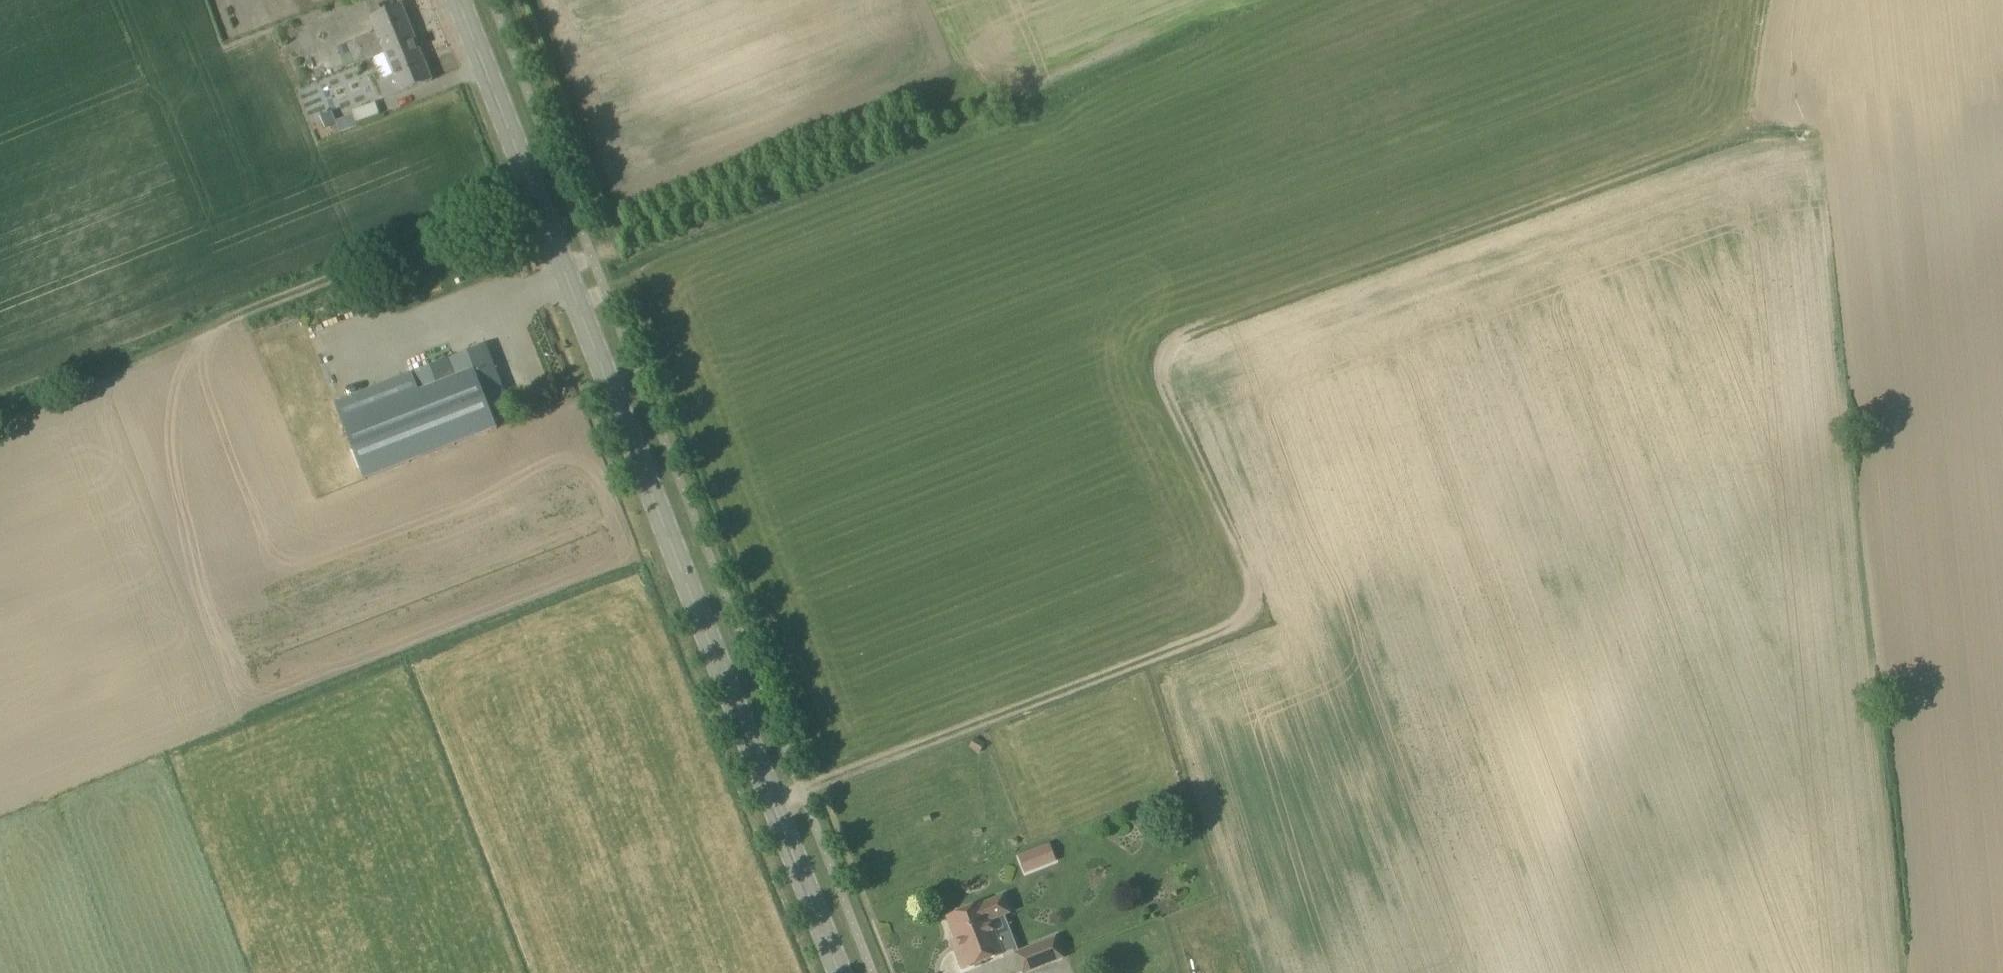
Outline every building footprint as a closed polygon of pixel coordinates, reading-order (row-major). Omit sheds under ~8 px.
[(407,62),(422,55),(402,5),(372,16),(378,32),(354,41),(337,47),(338,49),(332,51),(335,58),(349,53),(353,62),(364,58),(365,60),(374,57),(400,46),(407,62)] [(385,99),(432,81),(422,55),(407,62),(400,46),(374,57),(383,81),(378,83),(385,99)] [(332,111),(320,116),(325,128),(337,123),(332,111)] [(367,479),(498,428),(490,409),(508,402),(486,345),(413,374),(420,390),(343,420),(367,479)] [(1049,843),(1037,848),(1043,863),(1055,858),(1049,843)] [(1013,913),(1005,894),(947,918),(956,940),(951,942),(962,970),(1004,953),(999,939),(993,922),(1013,913)] [(1023,972),(1063,956),(1056,937),(1016,953),(1023,972)]
